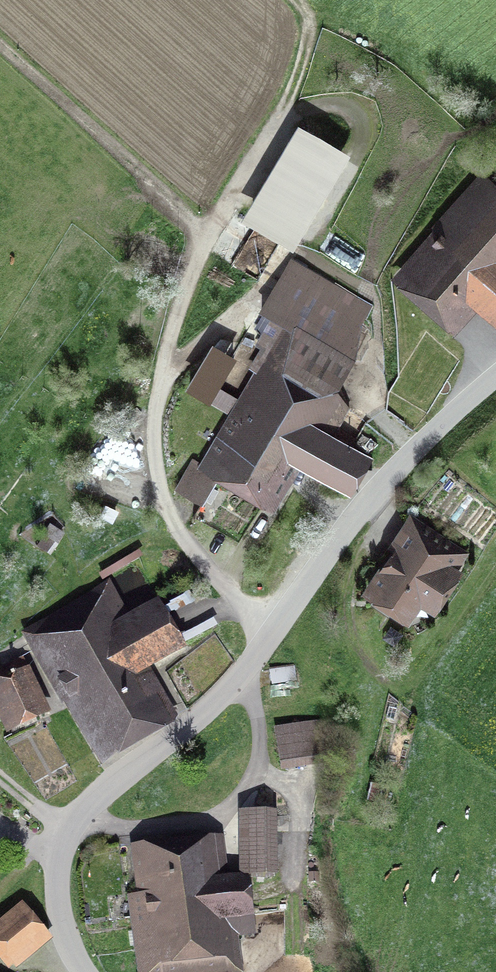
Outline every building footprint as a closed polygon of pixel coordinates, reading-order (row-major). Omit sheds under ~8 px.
[(359,165),(289,130),(239,228),(308,263),(359,165)] [(480,173),(380,288),(451,349),(478,318),(495,334),(495,187),(480,173)] [(333,410),(333,409),(351,367),(347,366),(374,308),(288,264),(257,328),(266,332),(251,363),(254,365),(188,472),(170,496),(192,512),(213,487),(263,518),(292,473),(343,504),(369,463),(319,433),(333,410)] [(7,497),(0,508),(0,516),(5,519),(16,503),(7,497)] [(468,556),(403,514),(349,598),(414,640),(468,556)] [(63,543),(47,532),(39,542),(43,545),(37,554),(43,559),(51,548),(56,552),(63,543)] [(109,592),(17,641),(84,768),(172,722),(145,671),(171,657),(145,608),(123,619),(109,592)] [(14,665),(0,671),(0,738),(37,724),(14,665)] [(322,725),(274,732),(281,775),(329,768),(322,725)] [(272,878),(272,818),(232,818),(232,878),(272,878)] [(121,971),(234,971),(232,943),(242,942),(238,882),(223,883),(221,840),(123,846),(127,901),(117,902),(121,971)] [(39,944),(13,908),(0,917),(0,971),(1,971),(39,944)]
